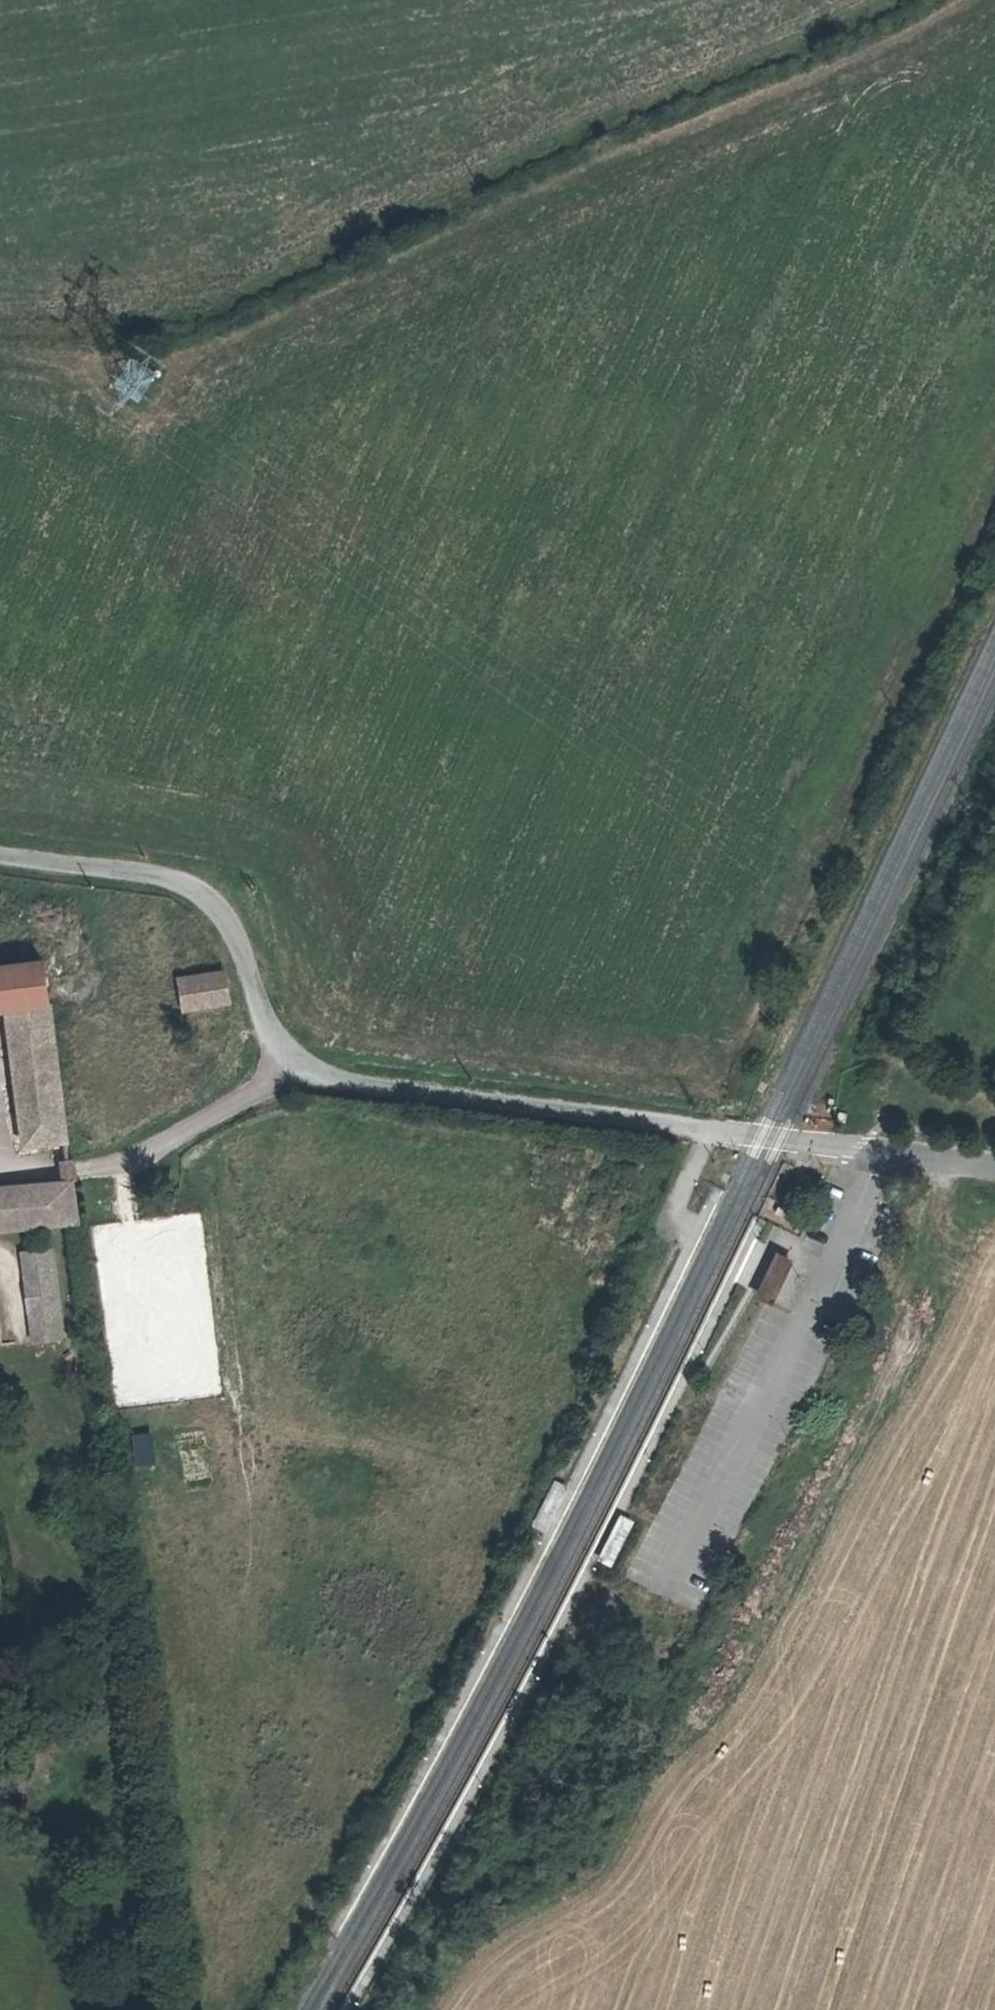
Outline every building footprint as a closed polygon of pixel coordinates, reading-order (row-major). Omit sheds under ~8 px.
[(1,1010),(18,1135),(57,1129),(38,958),(0,963),(0,1010),(1,1010)] [(212,966),(174,973),(181,1000),(217,993),(212,966)] [(0,1185),(0,1223),(67,1212),(63,1174),(0,1185)] [(42,1238),(18,1241),(29,1329),(53,1327),(42,1238)] [(753,1298),(768,1305),(792,1259),(777,1251),(753,1298)] [(149,1432),(128,1434),(132,1464),(152,1462),(149,1432)] [(546,1533),(567,1486),(551,1479),(531,1526),(546,1533)] [(600,1557),(615,1562),(629,1518),(614,1513),(600,1557)]
